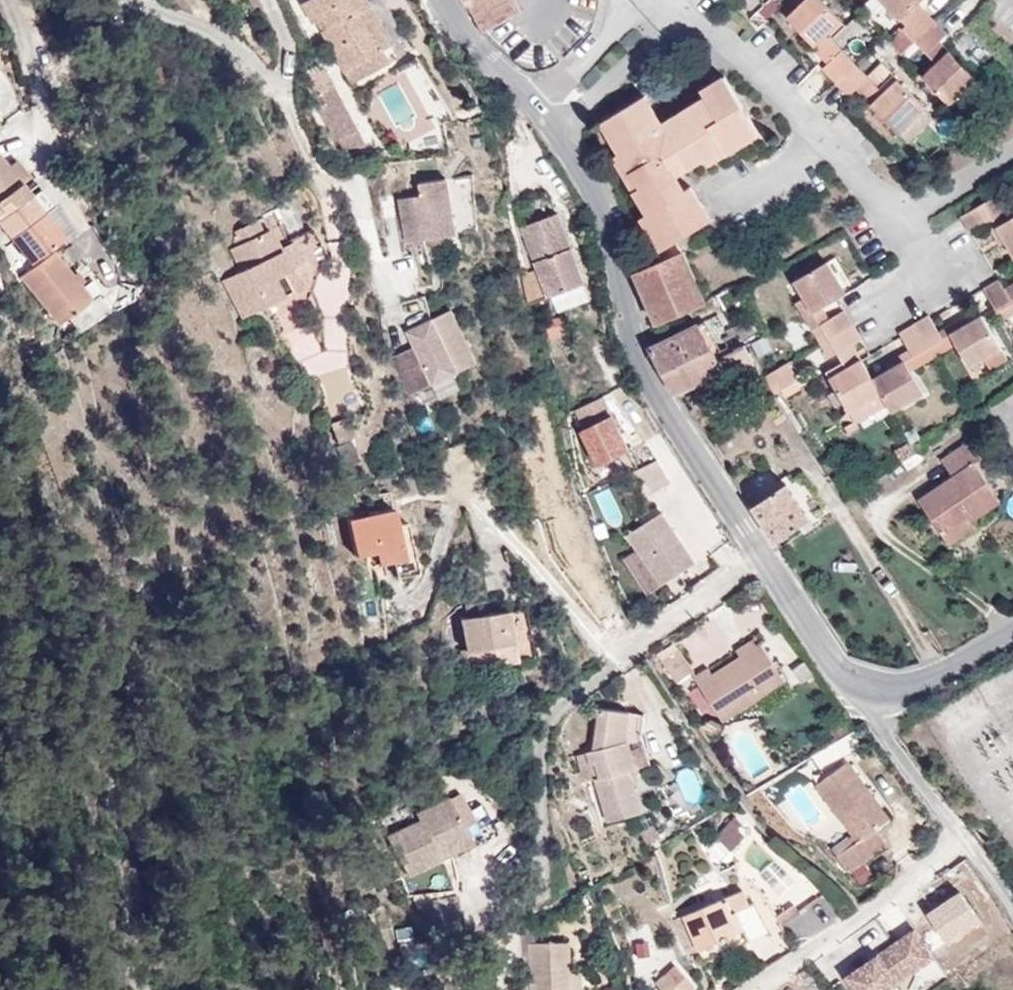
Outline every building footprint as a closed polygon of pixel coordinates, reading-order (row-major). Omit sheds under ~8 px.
[(315,23),(325,18),(331,28),(325,31),(347,70),(385,49),(391,61),(399,56),(368,0),(309,0),(304,3),(315,23)] [(467,8),(469,7),(482,33),(521,12),(515,0),(463,0),(467,8)] [(841,20),(822,0),(806,0),(788,18),(816,45),(828,34),(841,20)] [(902,21),(919,4),(924,0),(882,0),(902,21)] [(907,26),(924,9),(919,4),(902,21),(907,26)] [(916,40),(935,21),(924,9),(907,26),(904,28),(916,40)] [(977,80),(940,42),(948,34),(935,21),(916,40),(937,62),(923,76),(950,105),(951,104),(964,92),(977,80)] [(843,50),(828,34),(816,45),(831,61),(843,50)] [(856,63),(843,50),(831,61),(823,69),(836,82),(856,63)] [(898,79),(882,62),(868,76),(884,92),(898,79)] [(884,92),(868,76),(856,63),(836,82),(849,96),(857,88),(900,133),(925,109),(898,79),(884,92)] [(367,146),(326,69),(312,76),(331,110),(322,115),(341,150),(367,146)] [(645,96),(601,123),(620,153),(613,157),(648,213),(641,217),(661,251),(677,241),(712,219),(691,186),(686,190),(677,176),(705,159),(709,165),(760,133),(725,76),(701,91),(705,97),(663,123),(645,96)] [(974,101),(964,92),(951,104),(961,114),(974,101)] [(934,119),(925,109),(900,133),(909,143),(934,119)] [(25,200),(16,189),(22,184),(8,165),(0,155),(0,220),(25,200)] [(8,165),(22,184),(32,177),(17,158),(8,165)] [(423,195),(400,198),(407,242),(455,235),(446,179),(421,183),(423,195)] [(35,191),(31,195),(44,212),(48,208),(35,191)] [(31,264),(64,238),(44,212),(31,195),(25,200),(0,220),(0,223),(31,264)] [(1008,221),(994,196),(961,216),(970,232),(985,223),(992,219),(1007,244),(1012,255),(1012,217),(1008,221)] [(558,213),(523,227),(550,297),(585,284),(558,213)] [(1007,244),(992,219),(985,223),(1000,248),(1007,244)] [(279,247),(269,229),(263,233),(257,220),(236,231),(231,250),(241,270),(222,280),(242,317),(300,288),(290,269),(279,247)] [(328,258),(312,228),(289,240),(290,241),(301,263),(305,270),(328,258)] [(301,263),(290,241),(279,247),(290,269),(301,263)] [(683,253),(677,241),(661,251),(666,260),(683,253)] [(92,299),(53,251),(22,277),(61,325),(70,317),(82,331),(110,308),(98,294),(92,299)] [(706,303),(683,253),(666,260),(635,273),(658,324),(706,303)] [(847,292),(829,262),(794,282),(804,298),(812,312),(823,306),(847,292)] [(1004,287),(1000,279),(984,288),(1002,320),(1012,314),(1012,282),(1004,287)] [(830,319),(823,306),(812,312),(804,298),(796,302),(812,329),(821,324),(830,319)] [(478,362),(452,308),(406,331),(414,347),(396,355),(409,396),(414,393),(478,362)] [(853,325),(845,310),(830,319),(821,324),(830,338),(853,325)] [(1008,360),(982,314),(965,324),(950,332),(957,344),(970,367),(984,358),(991,370),(1008,360)] [(938,330),(929,315),(914,324),(929,348),(934,357),(948,349),(938,330)] [(950,332),(965,324),(961,317),(938,330),(948,349),(957,344),(950,332)] [(718,357),(700,324),(649,349),(673,393),(724,370),(718,357)] [(929,348),(914,324),(899,332),(909,350),(913,357),(929,348)] [(853,345),(862,340),(853,325),(830,338),(820,344),(829,359),(838,354),(853,345)] [(753,340),(749,333),(737,339),(741,346),(744,344),(753,340)] [(760,371),(744,344),(741,346),(718,357),(724,370),(733,383),(760,371)] [(862,360),(853,345),(838,354),(844,362),(847,368),(862,360)] [(911,370),(934,357),(929,348),(913,357),(909,350),(886,363),(889,369),(905,360),(911,370)] [(882,394),(873,378),(862,360),(847,368),(844,362),(827,372),(850,412),(882,394)] [(924,393),(911,370),(905,360),(889,369),(873,378),(882,394),(893,412),(924,393)] [(798,380),(788,363),(764,377),(775,394),(798,380)] [(609,391),(574,409),(601,461),(635,443),(609,391)] [(421,408),(414,393),(409,396),(405,397),(413,412),(421,408)] [(893,412),(882,394),(850,412),(857,424),(873,415),(877,421),(893,412)] [(344,419),(331,424),(338,444),(351,439),(344,419)] [(954,477),(919,500),(949,545),(976,527),(971,521),(1000,502),(974,462),(982,458),(970,441),(942,459),(954,477)] [(809,518),(786,485),(753,507),(776,540),(809,518)] [(348,517),(357,555),(375,551),(378,563),(392,560),(396,576),(416,571),(404,521),(397,523),(393,507),(348,517)] [(662,586),(695,564),(661,513),(627,535),(637,550),(662,586)] [(609,537),(604,523),(594,526),(598,540),(609,537)] [(648,595),(662,586),(637,550),(624,559),(648,595)] [(507,610),(461,618),(471,670),(516,662),(507,610)] [(740,657),(762,643),(758,636),(736,650),(740,657)] [(722,723),(786,681),(762,643),(740,657),(712,675),(708,668),(694,678),(722,723)] [(665,667),(677,684),(694,672),(682,655),(665,667)] [(637,769),(627,734),(630,712),(600,708),(594,750),(587,753),(591,765),(596,763),(600,778),(595,780),(608,823),(642,813),(629,771),(637,769)] [(645,714),(630,712),(627,734),(637,769),(651,765),(642,733),(645,714)] [(702,726),(710,739),(724,730),(709,722),(702,726)] [(600,778),(596,763),(591,765),(587,753),(576,756),(581,774),(578,775),(580,784),(595,780),(600,778)] [(891,819),(848,761),(816,786),(852,835),(858,842),(837,857),(849,873),(889,846),(877,829),(891,819)] [(419,819),(388,836),(409,876),(442,858),(436,847),(466,831),(446,796),(415,813),(419,819)] [(735,817),(716,838),(732,852),(746,836),(739,829),(743,824),(735,817)] [(466,831),(436,847),(442,858),(472,842),(466,831)] [(837,857),(858,842),(852,835),(832,850),(837,857)] [(952,940),(989,919),(968,882),(931,904),(952,940)] [(673,921),(688,955),(745,930),(737,911),(751,905),(744,890),(673,921)] [(463,928),(456,894),(418,901),(425,935),(463,928)] [(776,917),(783,926),(801,913),(794,904),(776,917)] [(846,977),(855,989),(888,989),(934,958),(915,929),(846,977)] [(530,989),(580,989),(579,972),(568,973),(567,942),(528,943),(530,989)] [(656,983),(661,989),(691,989),(695,987),(676,965),(656,983)]
